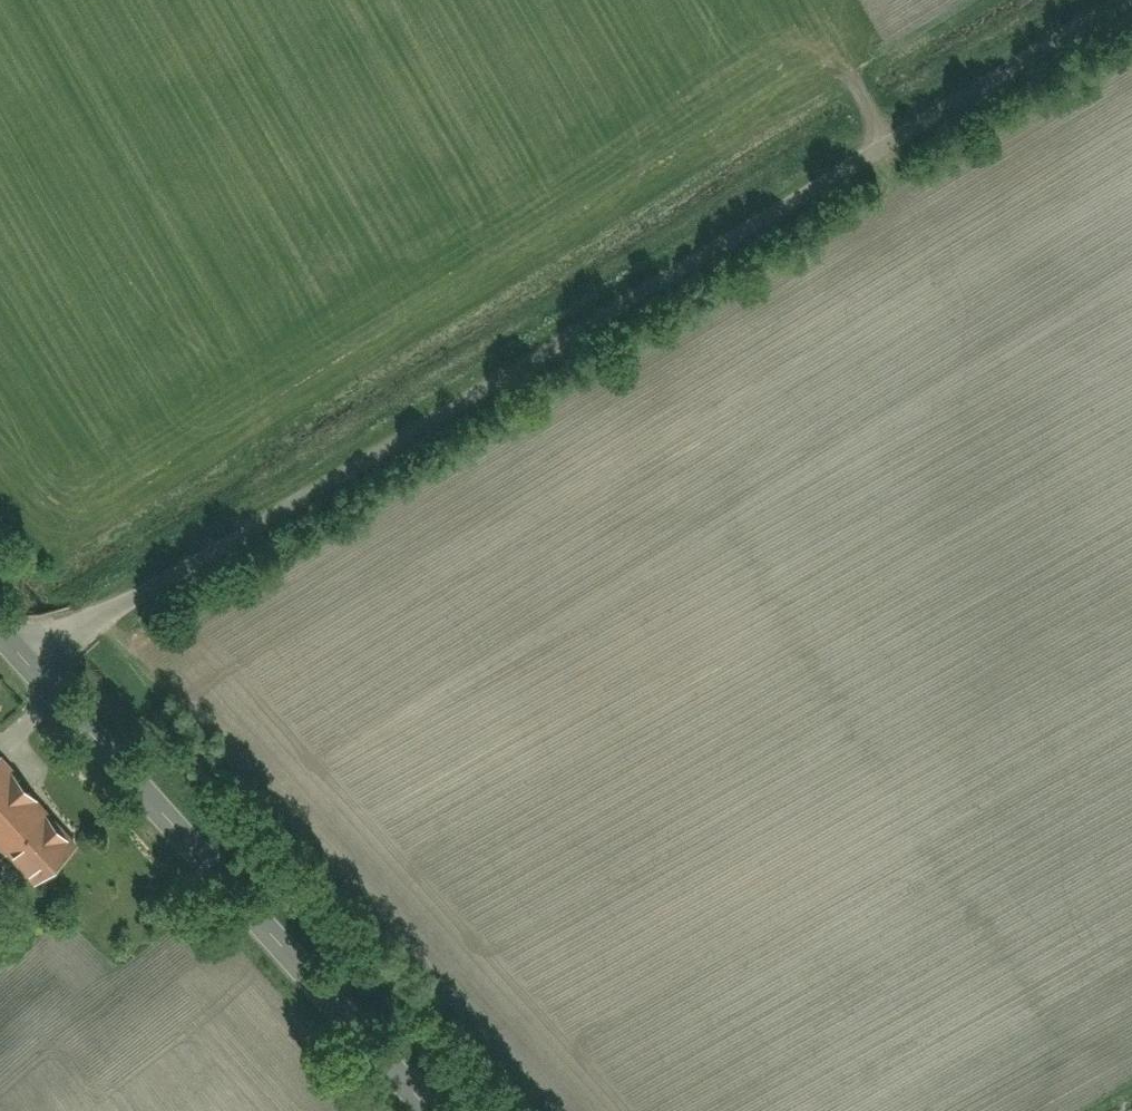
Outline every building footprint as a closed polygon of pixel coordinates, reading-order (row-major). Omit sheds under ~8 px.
[(42,894),(86,854),(0,758),(0,847),(42,894)]
